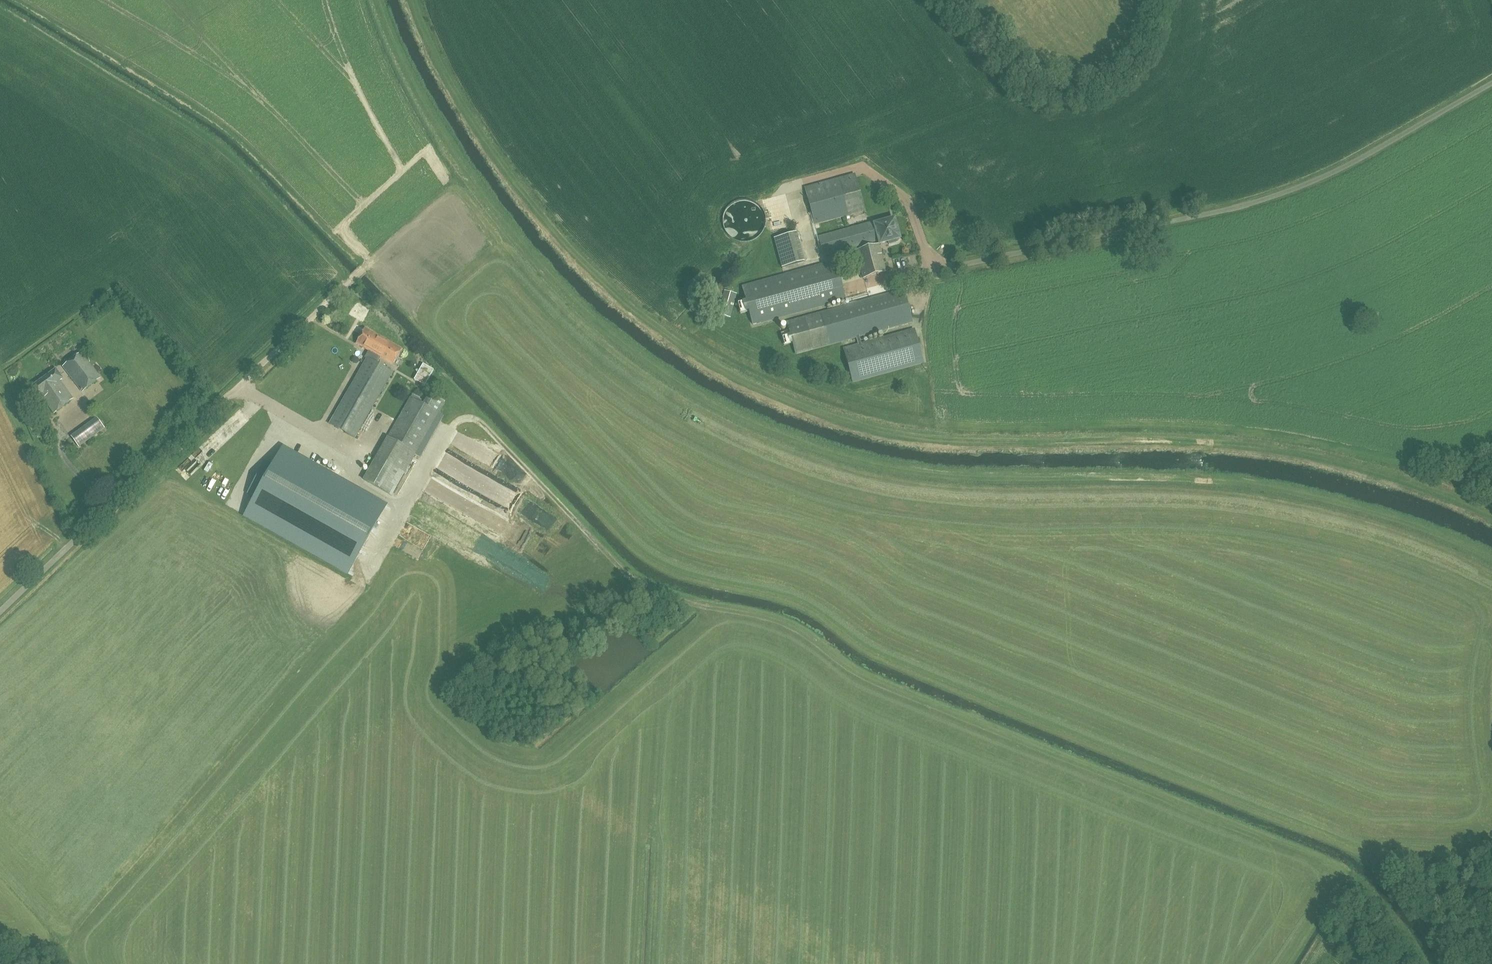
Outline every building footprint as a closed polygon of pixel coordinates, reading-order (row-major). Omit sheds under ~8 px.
[(814,225),(865,211),(855,173),(804,187),(814,225)] [(901,239),(895,216),(873,223),(872,221),(818,237),(823,256),(859,246),(860,249),(854,251),(862,278),(887,271),(879,245),(901,239)] [(779,236),(785,266),(808,261),(802,231),(779,236)] [(834,262),(816,267),(742,286),(746,302),(738,304),(741,314),(750,312),(754,324),(826,305),(844,300),(843,298),(842,295),(834,262)] [(863,343),(862,336),(913,322),(904,290),(789,321),(798,353),(858,337),(860,344),(846,348),(855,382),(924,363),(915,329),(863,343)] [(367,358),(328,424),(355,439),(393,372),(377,363),(381,357),(393,364),(401,349),(365,328),(356,344),(369,350),(365,357),(367,358)] [(82,392),(101,378),(81,352),(62,366),(82,392)] [(414,380),(425,386),(434,370),(423,364),(414,380)] [(73,399),(60,381),(63,379),(56,369),(32,387),(39,396),(41,395),(54,413),(73,399)] [(439,413),(445,402),(429,393),(423,404),(410,397),(363,479),(391,496),(439,413)] [(79,447),(105,428),(96,418),(71,436),(79,447)] [(346,574),(385,507),(281,446),(271,464),(264,459),(245,492),(252,496),(242,514),(346,574)]
